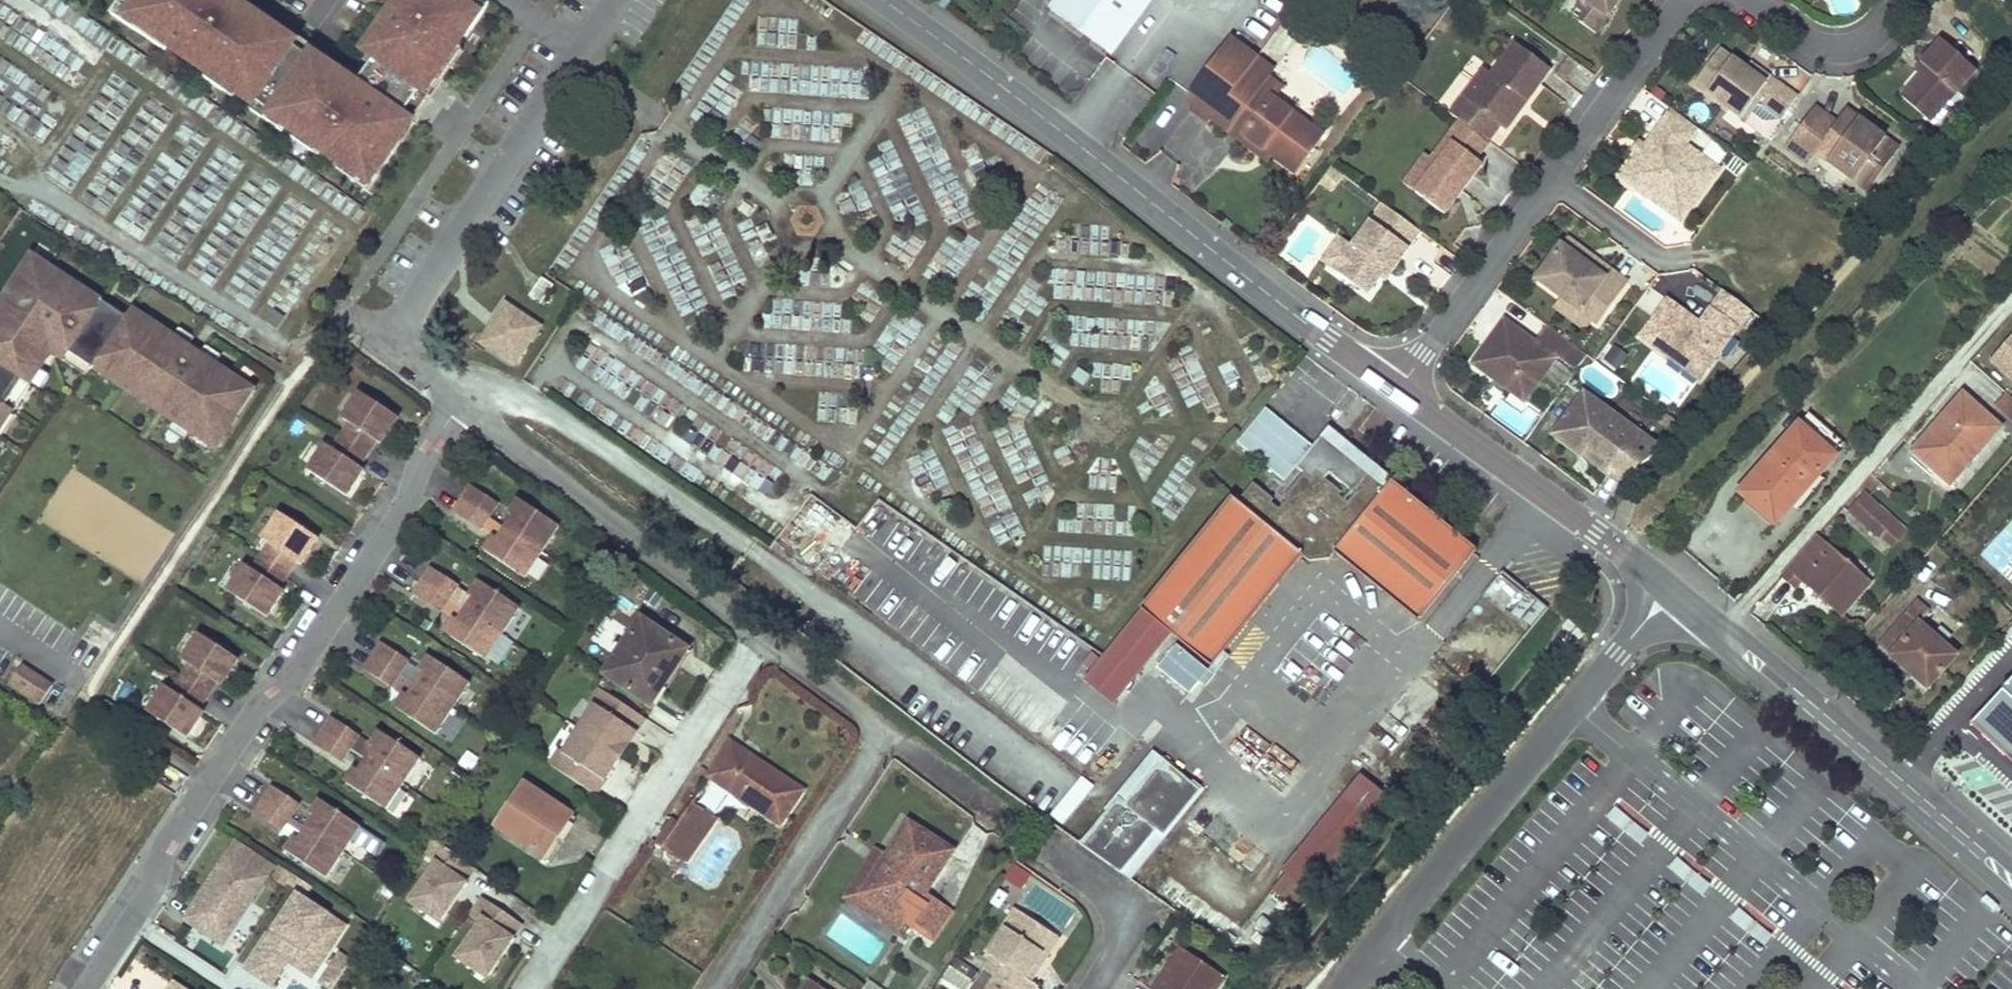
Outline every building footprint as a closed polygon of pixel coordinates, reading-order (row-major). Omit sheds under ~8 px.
[(251,0),(100,0),(91,12),(255,130),(315,46),(251,0)] [(425,101),(490,7),(479,0),(397,0),(358,56),(425,101)] [(1049,10),(1109,55),(1150,0),(1057,0),(1049,10)] [(1582,0),(1581,0),(1568,18),(1576,24),(1590,5),(1582,0)] [(1594,36),(1620,0),(1582,0),(1590,5),(1576,24),(1594,36)] [(1259,87),(1273,69),(1230,38),(1190,93),(1191,109),(1209,121),(1212,117),(1229,128),(1232,124),(1259,87)] [(1900,104),(1925,126),(1972,72),(1937,41),(1917,64),(1923,69),(1928,73),(1921,81),(1900,104)] [(1470,85),(1447,116),(1456,123),(1485,145),(1497,129),(1504,134),(1519,114),(1508,106),(1511,102),(1516,105),(1519,101),(1525,106),(1549,73),(1511,45),(1488,76),(1477,91),(1470,85)] [(1717,51),(1692,85),(1744,123),(1743,124),(1766,140),(1795,100),(1772,83),(1768,88),(1744,70),(1717,51)] [(427,123),(325,58),(273,138),(375,203),(427,123)] [(1575,66),(1565,59),(1551,77),(1561,84),(1575,66)] [(1744,70),(1768,88),(1772,83),(1748,65),(1744,70)] [(1928,73),(1923,69),(1917,77),(1921,81),(1928,73)] [(1480,71),(1470,85),(1477,91),(1488,76),(1480,71)] [(1271,95),(1259,87),(1232,124),(1243,132),(1271,95)] [(1273,152),(1296,169),(1324,132),(1271,95),(1243,132),(1273,152)] [(1508,106),(1519,114),(1525,106),(1519,101),(1516,105),(1511,102),(1508,106)] [(1873,152),(1882,140),(1842,112),(1833,125),(1811,109),(1781,149),(1804,166),(1812,155),(1864,194),(1887,162),(1873,152)] [(1695,131),(1669,112),(1642,149),(1633,162),(1628,169),(1631,190),(1648,202),(1653,193),(1685,216),(1717,172),(1683,147),(1695,131)] [(1485,145),(1456,123),(1444,139),(1473,161),(1485,145)] [(1273,152),(1243,132),(1239,139),(1267,160),(1273,152)] [(1473,161),(1444,139),(1428,161),(1434,166),(1413,195),(1442,216),(1480,166),(1473,161)] [(1873,152),(1887,162),(1895,151),(1882,140),(1873,152)] [(1633,162),(1642,149),(1636,145),(1627,157),(1633,162)] [(1619,181),(1631,190),(1628,169),(1619,181)] [(1341,180),(1329,170),(1318,185),(1331,194),(1341,180)] [(1679,224),(1685,216),(1653,193),(1648,202),(1679,224)] [(1382,208),(1371,223),(1372,224),(1381,213),(1399,226),(1390,238),(1409,252),(1420,237),(1382,208)] [(1381,213),(1372,224),(1371,223),(1352,248),(1333,272),(1366,297),(1379,280),(1384,273),(1390,277),(1409,252),(1390,238),(1399,226),(1381,213)] [(1352,248),(1340,239),(1321,263),(1333,272),(1352,248)] [(1564,239),(1559,247),(1584,265),(1594,262),(1564,239)] [(1590,323),(1595,326),(1626,285),(1594,262),(1584,265),(1559,247),(1534,281),(1558,299),(1590,323)] [(39,256),(34,264),(72,290),(78,282),(39,256)] [(28,382),(36,387),(53,362),(59,354),(92,376),(96,379),(102,371),(137,395),(199,436),(201,434),(222,448),(241,418),(243,420),(261,393),(140,312),(134,320),(78,282),(72,290),(34,264),(0,315),(0,425),(28,382)] [(1379,280),(1384,284),(1390,277),(1384,273),(1379,280)] [(552,284),(542,277),(529,295),(540,302),(552,284)] [(1674,356),(1703,377),(1749,315),(1721,295),(1697,328),(1694,332),(1688,328),(1691,324),(1665,305),(1638,342),(1668,364),(1674,356)] [(1558,299),(1552,308),(1583,332),(1590,323),(1558,299)] [(538,326),(518,312),(505,303),(492,322),(479,341),(512,363),(538,326)] [(276,330),(283,318),(272,312),(265,324),(276,330)] [(1561,365),(1572,350),(1543,329),(1532,345),(1501,323),(1469,367),(1522,406),(1555,360),(1561,365)] [(1691,324),(1688,328),(1694,332),(1697,328),(1691,324)] [(1991,362),(2011,381),(2011,338),(1991,362)] [(1611,348),(1604,365),(1620,371),(1627,354),(1611,348)] [(1584,360),(1572,350),(1561,365),(1573,374),(1584,360)] [(92,376),(59,354),(53,362),(86,385),(92,376)] [(1674,356),(1668,364),(1697,385),(1703,377),(1674,356)] [(102,371),(96,379),(132,403),(137,395),(102,371)] [(0,425),(0,442),(36,387),(28,382),(0,425)] [(382,443),(399,417),(361,392),(343,418),(351,422),(333,448),(326,444),(309,470),(347,495),(365,469),(360,466),(377,440),(382,443)] [(1945,489),(1999,427),(1963,394),(1913,451),(1936,471),(1931,477),(1945,489)] [(2007,394),(1996,407),(2011,420),(2011,398),(2007,394)] [(1606,465),(1599,474),(1621,490),(1625,485),(1659,455),(1582,398),(1552,440),(1580,460),(1587,451),(1606,465)] [(1841,444),(1806,413),(1795,425),(1831,456),(1841,444)] [(1795,425),(1737,492),(1772,523),(1831,456),(1795,425)] [(1587,451),(1580,460),(1599,474),(1606,465),(1587,451)] [(1229,500),(1138,611),(1170,637),(1209,671),(1301,558),(1306,564),(1313,556),(1329,553),(1417,628),(1476,554),(1394,485),(1390,490),(1370,475),(1354,494),(1356,496),(1350,505),(1340,499),(1343,496),(1310,470),(1283,502),(1286,504),(1280,512),(1270,506),(1273,503),(1251,485),(1235,504),(1229,500)] [(472,484),(454,511),(481,529),(499,502),(472,484)] [(779,542),(823,571),(855,523),(812,494),(779,542)] [(1847,511),(1890,549),(1907,531),(1868,496),(1860,506),(1855,502),(1847,511)] [(525,577),(559,525),(519,499),(510,513),(514,516),(499,539),(494,536),(485,550),(525,577)] [(246,564),(229,590),(267,616),(284,590),(280,587),(297,561),(302,564),(319,538),(281,512),(263,538),(270,543),(253,569),(246,564)] [(1868,583),(1817,537),(1783,576),(1796,588),(1802,580),(1841,613),(1868,583)] [(432,566),(414,593),(441,611),(459,584),(432,566)] [(1513,572),(1493,590),(1527,628),(1547,610),(1513,572)] [(519,607),(479,581),(470,594),(474,598),(459,620),(455,618),(445,632),(485,658),(519,607)] [(1923,591),(1937,604),(1943,598),(1928,585),(1923,591)] [(1878,648),(1927,690),(1957,656),(1944,645),(1955,633),(1943,623),(1933,636),(1919,624),(1929,613),(1917,603),(1878,648)] [(594,640),(611,652),(635,619),(618,607),(594,640)] [(1170,637),(1138,611),(1103,654),(1081,680),(1112,706),(1170,637)] [(641,617),(605,671),(646,698),(655,684),(661,687),(686,648),(641,617)] [(149,711),(187,736),(204,711),(200,707),(217,681),(222,684),(239,659),(200,633),(183,659),(190,664),(173,690),(166,685),(149,711)] [(382,641),(364,668),(391,685),(409,659),(382,641)] [(405,693),(395,707),(435,733),(469,682),(429,656),(420,669),(425,673),(409,695),(405,693)] [(53,684),(26,666),(11,686),(39,705),(53,684)] [(2003,689),(2011,697),(2011,680),(2003,689)] [(655,684),(646,698),(651,702),(661,687),(655,684)] [(636,730),(645,716),(600,686),(590,700),(594,703),(579,727),(616,750),(631,727),(636,730)] [(332,716),(315,743),(341,760),(359,734),(332,716)] [(549,762),(596,792),(605,777),(600,774),(616,750),(579,727),(563,751),(559,748),(549,762)] [(621,754),(636,730),(631,727),(616,750),(621,754)] [(355,767),(346,781),(386,808),(420,757),(380,730),(370,744),(375,747),(359,771),(355,767)] [(729,741),(707,774),(778,819),(800,786),(729,741)] [(1154,748),(1081,840),(1131,880),(1204,787),(1154,748)] [(605,777),(621,754),(616,750),(600,774),(605,777)] [(1385,805),(1354,781),(1336,803),(1366,828),(1385,805)] [(273,784),(255,811),(282,829),(299,802),(273,784)] [(525,785),(498,826),(544,856),(555,839),(550,836),(566,811),(525,785)] [(295,836),(286,850),(326,876),(360,825),(320,799),(310,813),(315,816),(300,839),(295,836)] [(691,799),(661,844),(686,860),(701,837),(694,831),(707,809),(691,799)] [(1366,828),(1336,803),(1278,874),(1308,899),(1366,828)] [(707,809),(694,831),(701,837),(716,814),(707,809)] [(566,811),(550,836),(555,839),(559,842),(576,817),(566,811)] [(909,821),(887,855),(893,859),(870,893),(931,934),(948,908),(923,890),(950,848),(909,821)] [(278,869),(232,835),(170,918),(216,952),(278,869)] [(444,911),(465,880),(464,880),(472,866),(432,839),(420,858),(430,864),(405,900),(424,912),(430,903),(444,911)] [(887,855),(864,889),(870,893),(893,859),(887,855)] [(1008,880),(1025,886),(1031,871),(1014,865),(1008,880)] [(274,986),(289,962),(314,977),(350,919),(294,885),(243,967),(274,986)] [(493,965),(514,934),(512,933),(521,920),(480,893),(469,911),(478,918),(454,954),(473,967),(479,957),(493,965)] [(444,911),(430,903),(424,912),(438,921),(444,911)] [(1004,988),(1032,988),(1036,983),(1025,975),(1041,950),(1045,953),(1057,935),(1019,910),(989,953),(994,956),(986,969),(1007,984),(1004,988)] [(1222,974),(1181,947),(1152,988),(1213,988),(1222,974)] [(493,965),(479,957),(473,967),(487,975),(493,965)] [(859,988),(883,988),(867,978),(859,988)] [(169,979),(162,988),(185,988),(169,979)]
